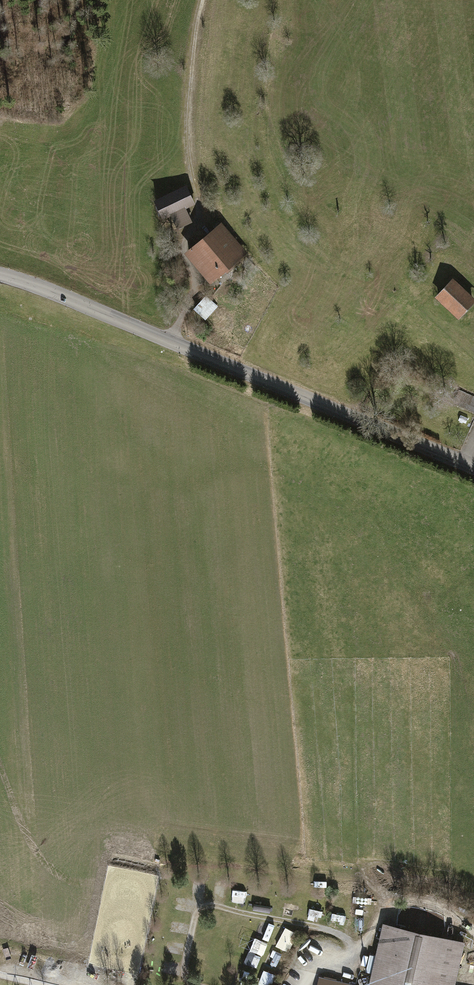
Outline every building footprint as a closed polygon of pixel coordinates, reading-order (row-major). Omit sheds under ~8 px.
[(185,188),(156,202),(163,218),(172,214),(179,228),(190,223),(183,208),(193,204),(185,188)] [(222,227),(188,255),(210,280),(243,253),(222,227)] [(437,297),(462,319),(473,305),(473,296),(453,279),(437,297)] [(207,306),(203,302),(196,309),(206,318),(218,305),(212,300),(207,306)] [(461,390),(456,405),(473,411),(473,395),(461,390)] [(236,890),(233,900),(243,903),(246,893),(236,890)] [(283,912),(294,914),(295,904),(284,903),(283,912)] [(221,916),(217,927),(228,931),(232,920),(221,916)] [(373,984),(457,984),(466,943),(387,924),(373,984)] [(239,945),(250,949),(245,962),(259,966),(267,942),(243,933),(239,945)] [(279,944),(287,949),(293,939),(285,934),(279,944)] [(124,958),(119,984),(120,984),(129,984),(134,960),(124,958)] [(263,984),(271,984),(275,973),(264,969),(259,984),(263,984)] [(220,980),(231,982),(233,972),(222,970),(220,980)]
